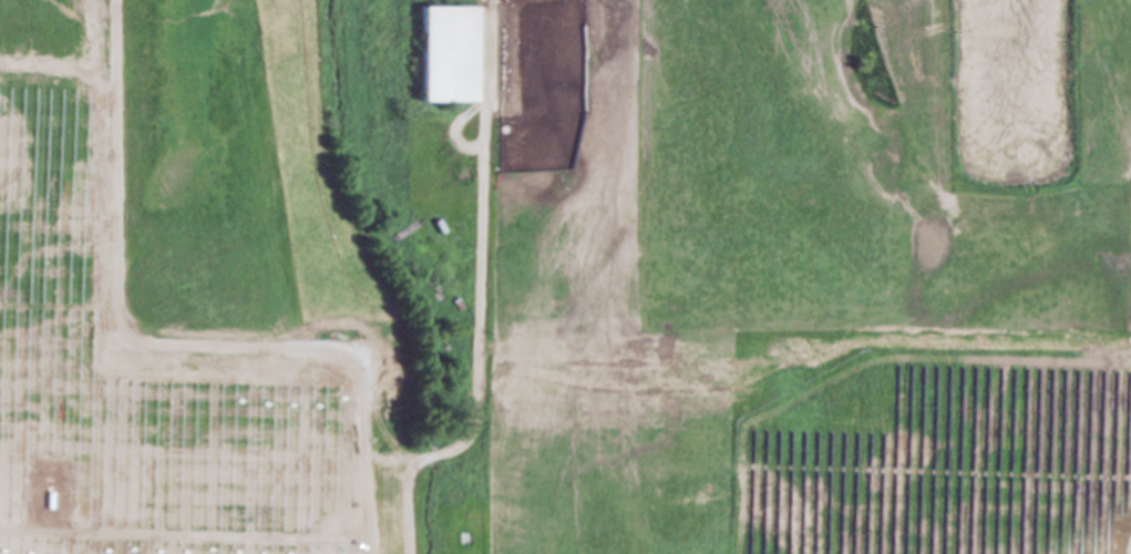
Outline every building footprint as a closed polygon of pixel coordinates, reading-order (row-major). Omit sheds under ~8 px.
[(411,104),(463,105),(464,10),(412,10),(411,104)]
